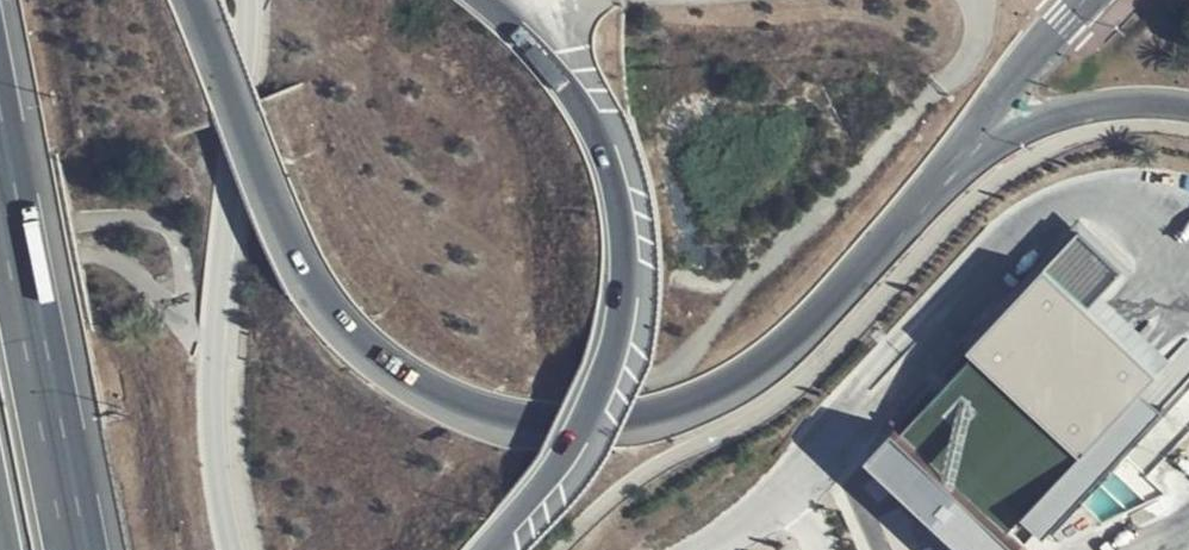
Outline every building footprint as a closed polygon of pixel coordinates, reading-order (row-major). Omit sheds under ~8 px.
[(1080,228),(973,347),(978,353),(906,431),(899,427),(874,455),(973,549),(1030,549),(1011,528),(1026,513),(1049,533),(1188,383),(1188,343),(1187,341),(1172,355),(1102,293),(1122,270),(1080,228)]
